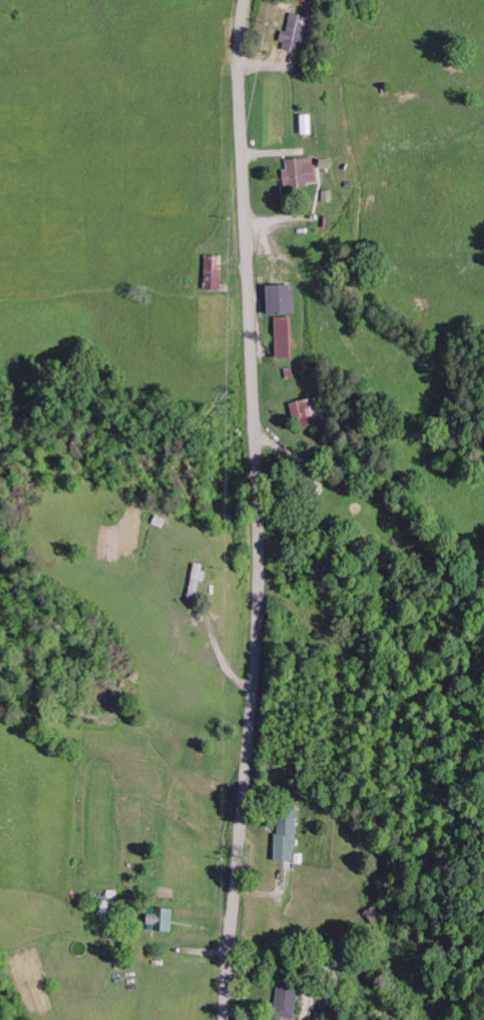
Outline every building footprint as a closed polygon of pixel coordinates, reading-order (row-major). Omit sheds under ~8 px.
[(305,54),(312,18),(291,13),(284,49),(305,54)] [(315,115),(303,115),(304,136),(315,136),(315,115)] [(289,188),(318,187),(317,159),(287,160),(289,188)] [(226,275),(226,256),(209,257),(209,291),(221,290),(221,275),(226,275)] [(299,286),(274,287),(274,316),(300,315),(299,286)] [(282,359),(295,359),(295,335),(281,335),(282,359)] [(295,403),(299,428),(326,424),(322,399),(295,403)] [(298,862),(299,824),(278,823),(277,862),(298,862)]
